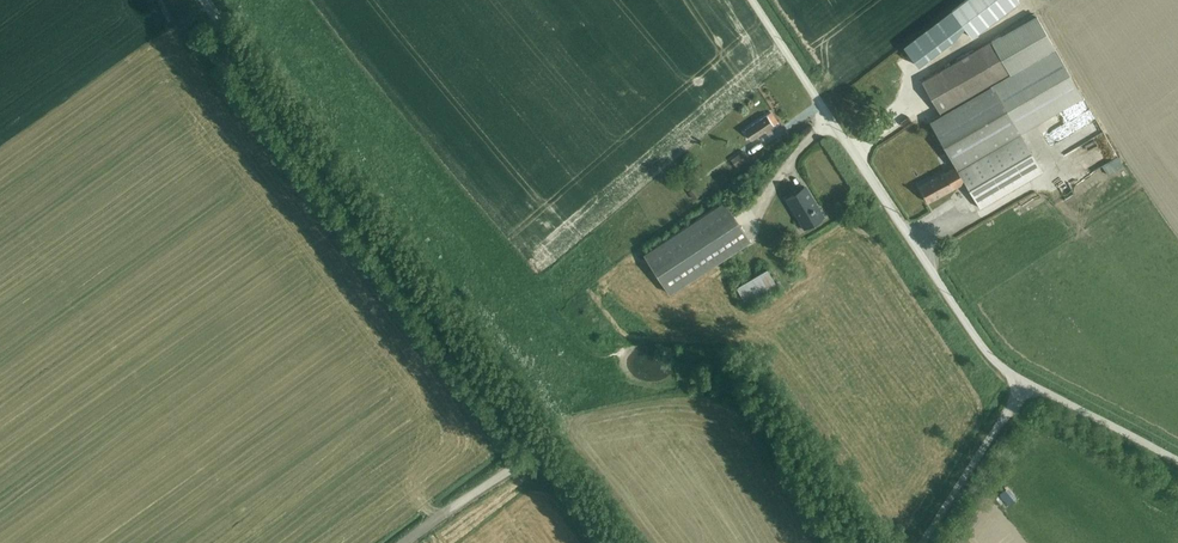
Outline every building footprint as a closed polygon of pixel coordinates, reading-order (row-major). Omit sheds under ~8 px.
[(1025,1),(1024,0),(969,0),(953,12),(973,39),(1025,1)] [(920,187),(931,204),(967,184),(984,210),(1048,173),(1024,134),(1088,99),(1040,15),(923,82),(944,116),(932,123),(957,167),(920,187)] [(917,64),(943,46),(933,32),(907,49),(917,64)] [(1058,154),(1101,135),(1091,112),(1048,130),(1058,154)] [(749,128),(754,136),(777,121),(771,113),(749,128)] [(737,167),(750,158),(744,150),(731,159),(737,167)] [(786,193),(808,225),(826,213),(804,181),(786,193)] [(645,248),(675,292),(755,238),(725,194),(645,248)] [(740,288),(748,300),(780,279),(771,266),(740,288)]
